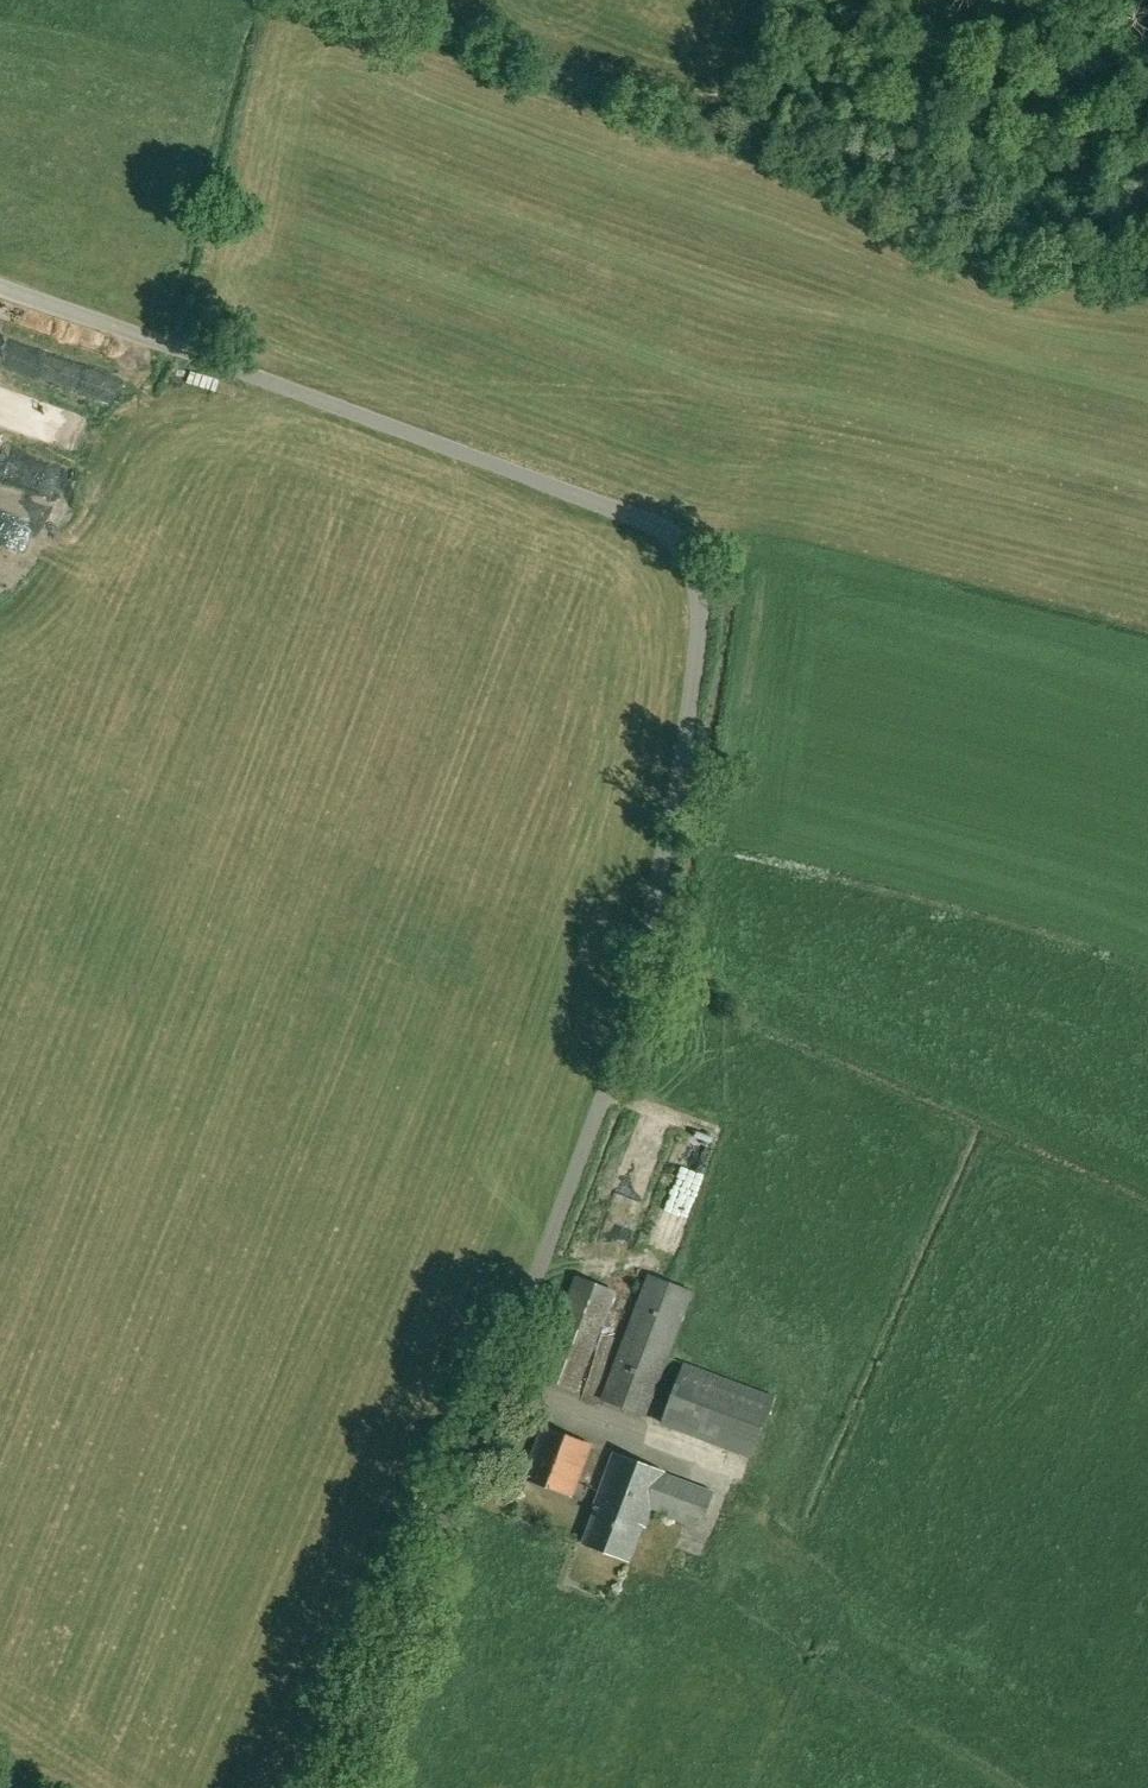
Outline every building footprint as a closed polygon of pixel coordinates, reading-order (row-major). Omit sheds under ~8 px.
[(44,486),(50,463),(17,454),(11,477),(44,486)] [(695,1291),(649,1273),(601,1400),(647,1417),(695,1291)] [(616,1291),(575,1276),(541,1376),(579,1391),(616,1291)] [(695,1436),(721,1376),(685,1363),(662,1424),(695,1436)] [(776,1396),(721,1376),(698,1437),(753,1458),(776,1396)] [(592,1445),(543,1426),(524,1478),(573,1496),(592,1445)] [(599,1508),(586,1544),(628,1560),(642,1525),(646,1526),(653,1509),(702,1528),(715,1493),(666,1474),(667,1473),(615,1453),(595,1507),(599,1508)] [(697,1530),(689,1548),(708,1557),(716,1539),(697,1530)]
